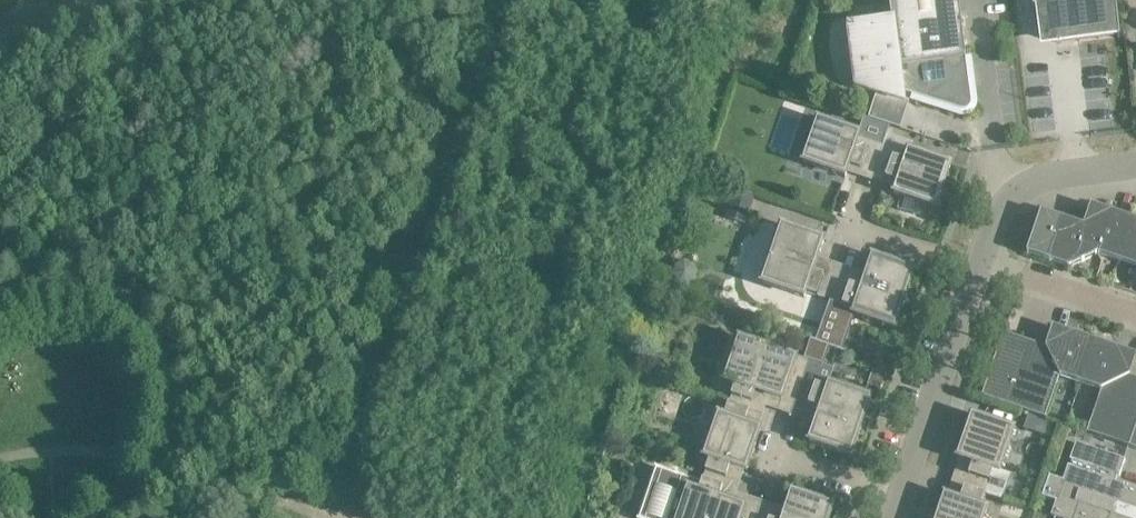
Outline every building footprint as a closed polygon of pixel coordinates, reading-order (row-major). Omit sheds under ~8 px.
[(893,19),(847,25),(847,30),(846,30),(854,89),(878,97),(871,119),(898,128),(907,101),(896,98),(895,89),(901,88),(902,92),(903,92),(962,110),(963,110),(965,110),(968,109),(969,108),(970,108),(970,107),(971,105),(972,103),(972,101),(968,72),(969,72),(970,71),(971,70),(971,69),(971,68),(971,67),(971,66),(970,65),(969,64),(968,64),(967,64),(966,57),(959,0),(890,0),(893,19)] [(1033,9),(1036,9),(1035,5),(1053,3),(1053,5),(1056,4),(1058,24),(1078,40),(1117,35),(1118,39),(1120,39),(1115,0),(1032,0),(1033,9)] [(849,166),(873,174),(883,146),(859,137),(860,135),(818,120),(803,162),(845,177),(849,166)] [(887,134),(883,146),(873,174),(897,183),(894,193),(936,208),(950,166),(909,151),(912,143),(887,134)] [(1027,253),(1048,261),(1069,268),(1098,254),(1084,226),(1041,211),(1027,253)] [(1112,212),(1084,226),(1098,254),(1119,261),(1133,219),(1112,212)] [(1133,219),(1119,261),(1135,267),(1135,220),(1133,219)] [(806,293),(830,301),(840,273),(815,264),(824,240),(781,226),(762,283),(804,298),(806,293)] [(894,329),(914,271),(872,257),(864,281),(840,273),(830,301),(817,340),(829,344),(840,349),(852,314),(894,329)] [(1045,418),(1059,376),(1046,348),(1003,334),(982,397),(1045,418)] [(1074,334),(1046,348),(1059,376),(1081,383),(1095,341),(1074,334)] [(812,338),(805,359),(810,360),(793,409),(817,417),(829,384),(834,369),(822,365),(829,344),(816,340),(817,340),(812,338)] [(735,385),(728,405),(758,415),(765,395),(781,400),(779,404),(793,409),(810,360),(805,359),(796,356),(795,358),(739,339),(724,381),(735,385)] [(1116,348),(1095,341),(1081,383),(1102,391),(1130,377),(1116,348)] [(872,371),(867,385),(880,390),(885,375),(872,371)] [(1130,377),(1102,391),(1087,433),(1129,447),(1135,427),(1135,379),(1130,377)] [(871,398),(829,384),(817,417),(809,441),(851,456),(871,398)] [(758,415),(728,405),(724,417),(718,415),(704,457),(710,459),(705,472),(735,482),(740,470),(746,472),(760,430),(754,427),(758,415)] [(964,460),(955,485),(985,495),(994,470),(1000,472),(1014,430),(972,415),(957,458),(964,460)] [(1041,496),(1057,502),(1052,516),(1058,517),(1129,517),(1132,510),(1135,512),(1135,489),(1115,482),(1117,476),(1119,476),(1125,460),(1077,443),(1071,460),(1074,461),(1071,467),(1069,466),(1064,481),(1048,476),(1041,496)] [(759,508),(745,503),(744,507),(728,502),(735,482),(705,472),(701,485),(656,469),(640,517),(756,517),(759,508)] [(955,485),(951,498),(944,495),(937,517),(984,517),(987,510),(981,508),(985,495),(955,485)] [(759,508),(756,517),(830,517),(834,507),(791,492),(783,516),(759,508)]
